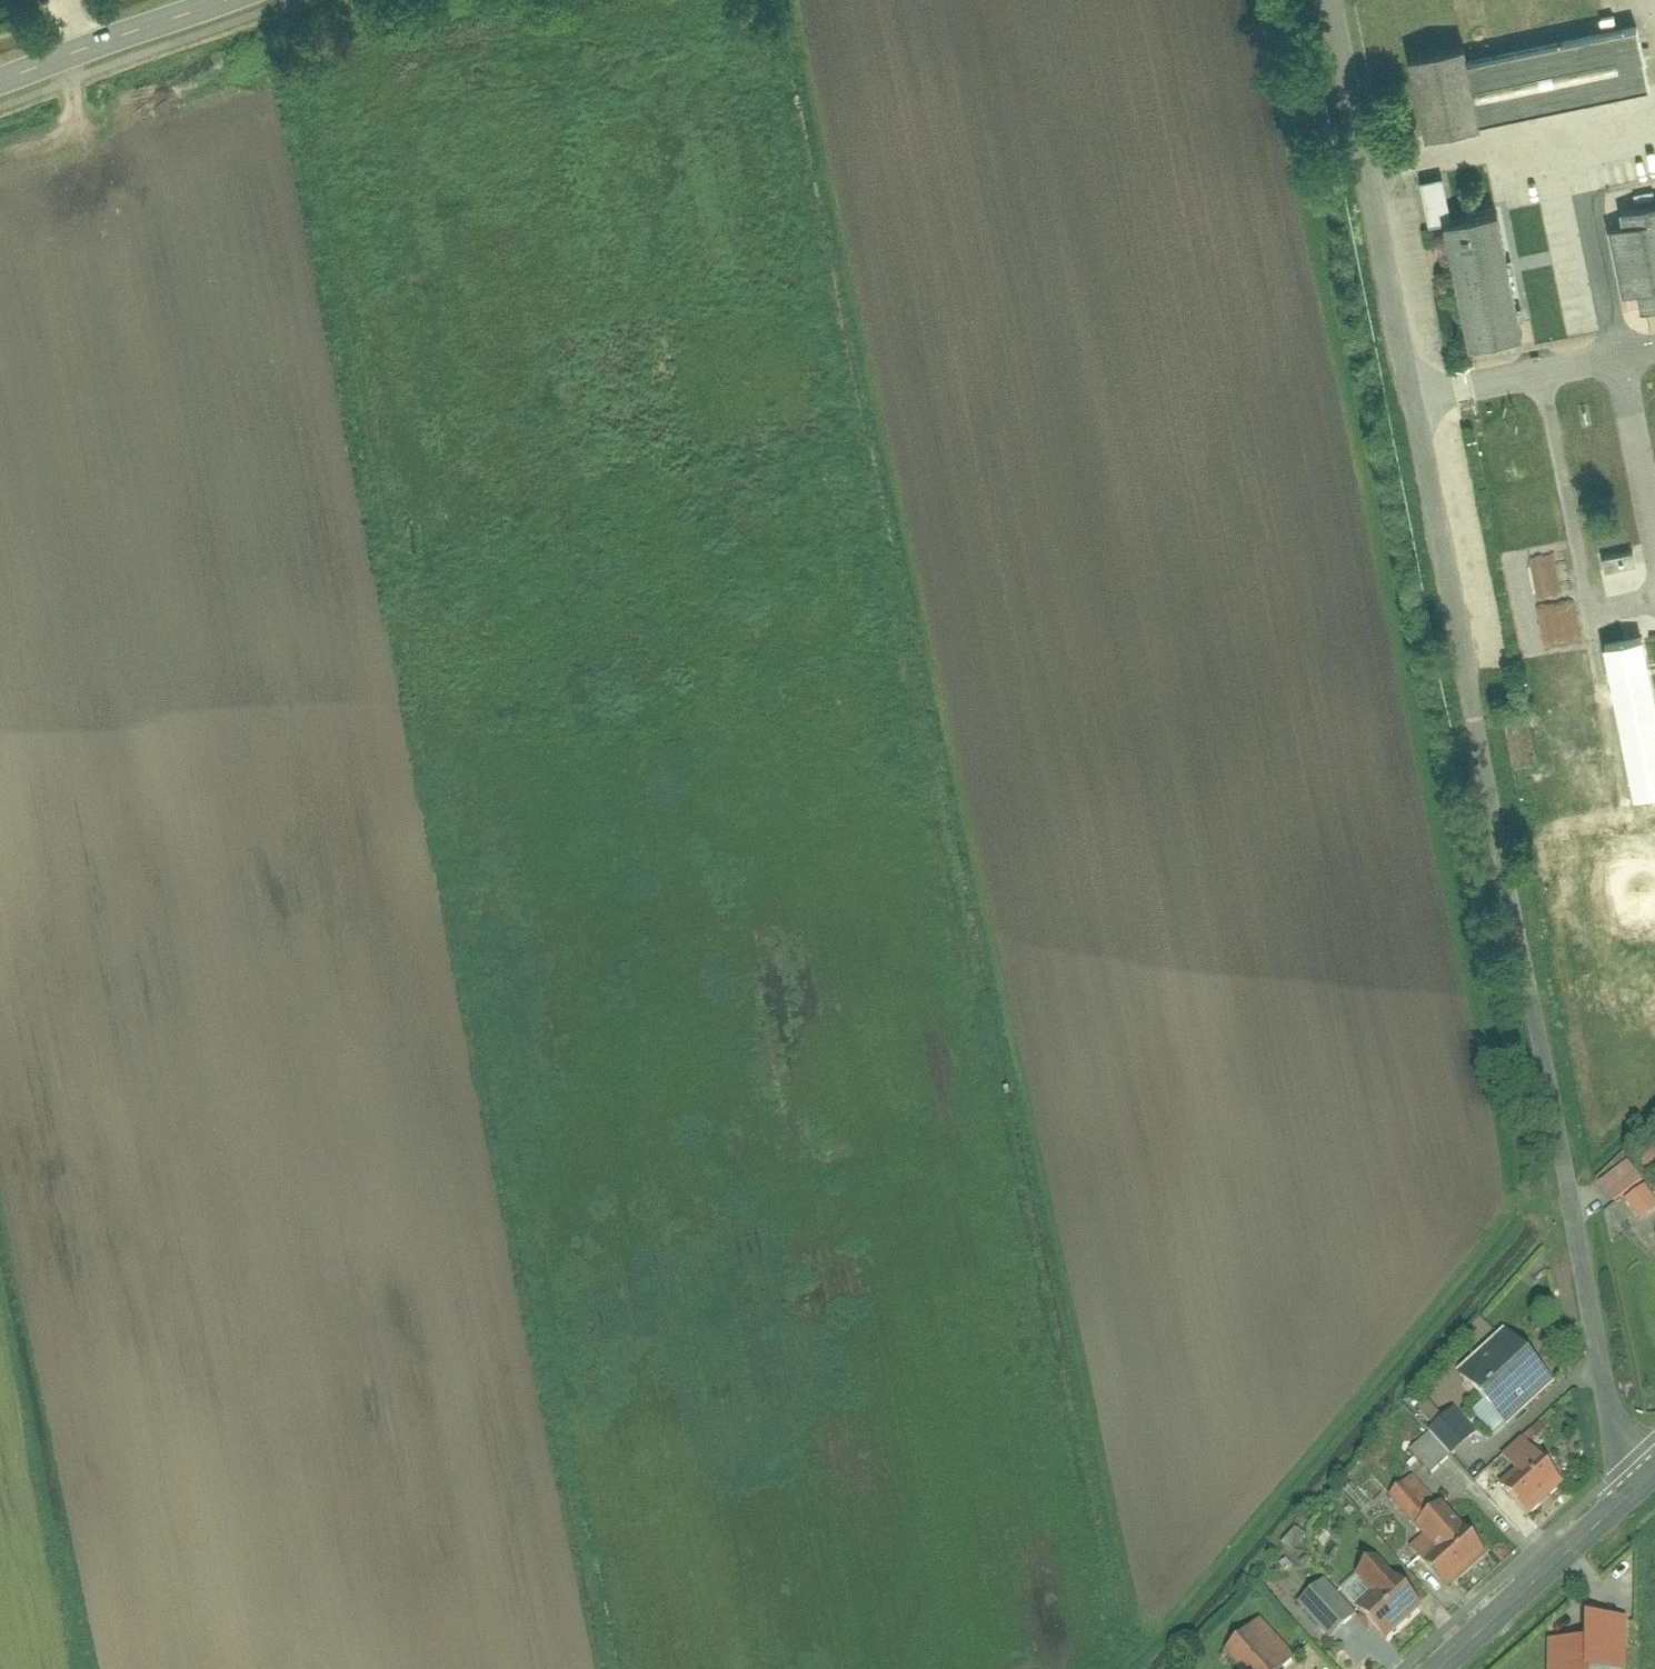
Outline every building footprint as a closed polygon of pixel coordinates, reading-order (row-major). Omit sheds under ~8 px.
[(1408,42),(1426,122),(1483,110),(1485,118),(1653,82),(1638,13),(1472,48),(1468,29),(1408,42)] [(1629,306),(1654,301),(1654,196),(1622,203),(1624,214),(1610,217),(1629,306)] [(1447,209),(1472,333),(1525,322),(1500,198),(1447,209)] [(1602,553),(1605,568),(1637,562),(1634,547),(1602,553)] [(1538,598),(1562,593),(1554,550),(1530,555),(1538,598)] [(1569,604),(1540,606),(1543,644),(1572,641),(1569,604)] [(1638,793),(1654,790),(1654,683),(1644,626),(1607,633),(1638,793)] [(1646,937),(1654,925),(1654,876),(1630,857),(1597,900),(1646,937)] [(1598,1180),(1610,1204),(1643,1187),(1631,1163),(1598,1180)] [(1625,1201),(1640,1223),(1654,1213),(1654,1203),(1644,1188),(1625,1201)] [(1549,1382),(1505,1334),(1461,1374),(1505,1423),(1549,1382)] [(1441,1421),(1427,1405),(1419,1412),(1433,1428),(1441,1421)] [(1462,1451),(1440,1424),(1409,1449),(1431,1476),(1462,1451)] [(1561,1489),(1536,1461),(1501,1491),(1526,1520),(1561,1489)] [(1444,1592),(1485,1556),(1465,1533),(1460,1536),(1438,1511),(1433,1515),(1406,1484),(1387,1501),(1420,1539),(1407,1550),(1444,1592)] [(1415,1610),(1377,1562),(1356,1578),(1373,1600),(1353,1615),(1374,1642),(1415,1610)] [(1331,1641),(1353,1622),(1322,1587),(1300,1606),(1331,1641)] [(1552,1668),(1625,1668),(1624,1621),(1584,1621),(1585,1646),(1552,1646),(1552,1668)] [(1224,1654),(1237,1668),(1284,1668),(1250,1631),(1224,1654)]
